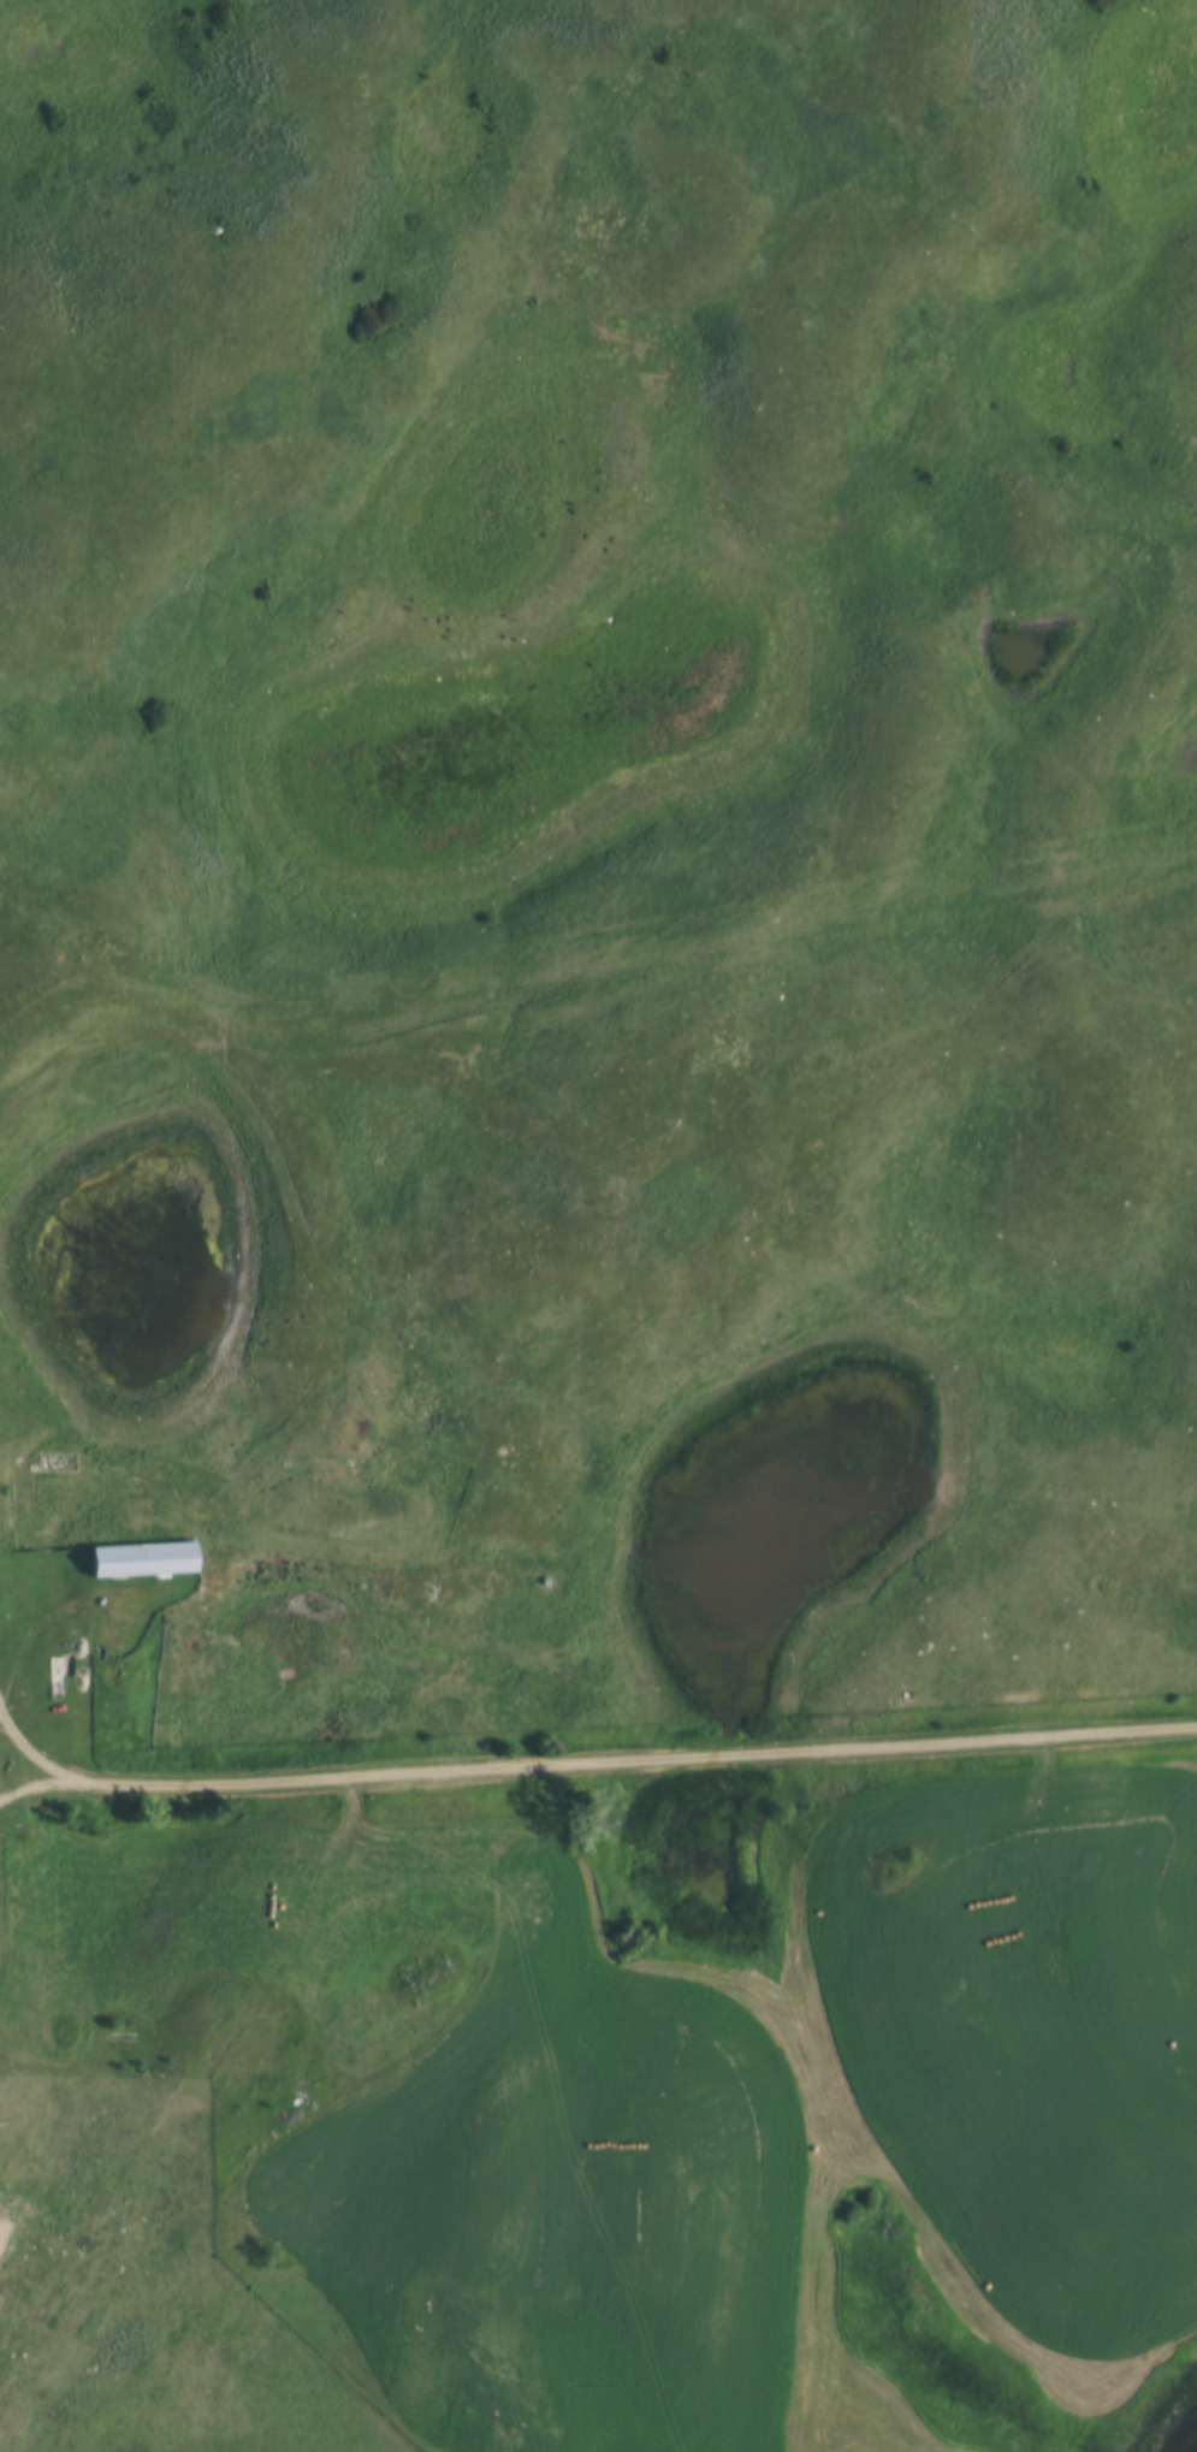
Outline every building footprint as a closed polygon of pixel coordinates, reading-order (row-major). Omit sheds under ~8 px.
[(193,1578),(192,1546),(84,1549),(85,1581),(193,1578)]
